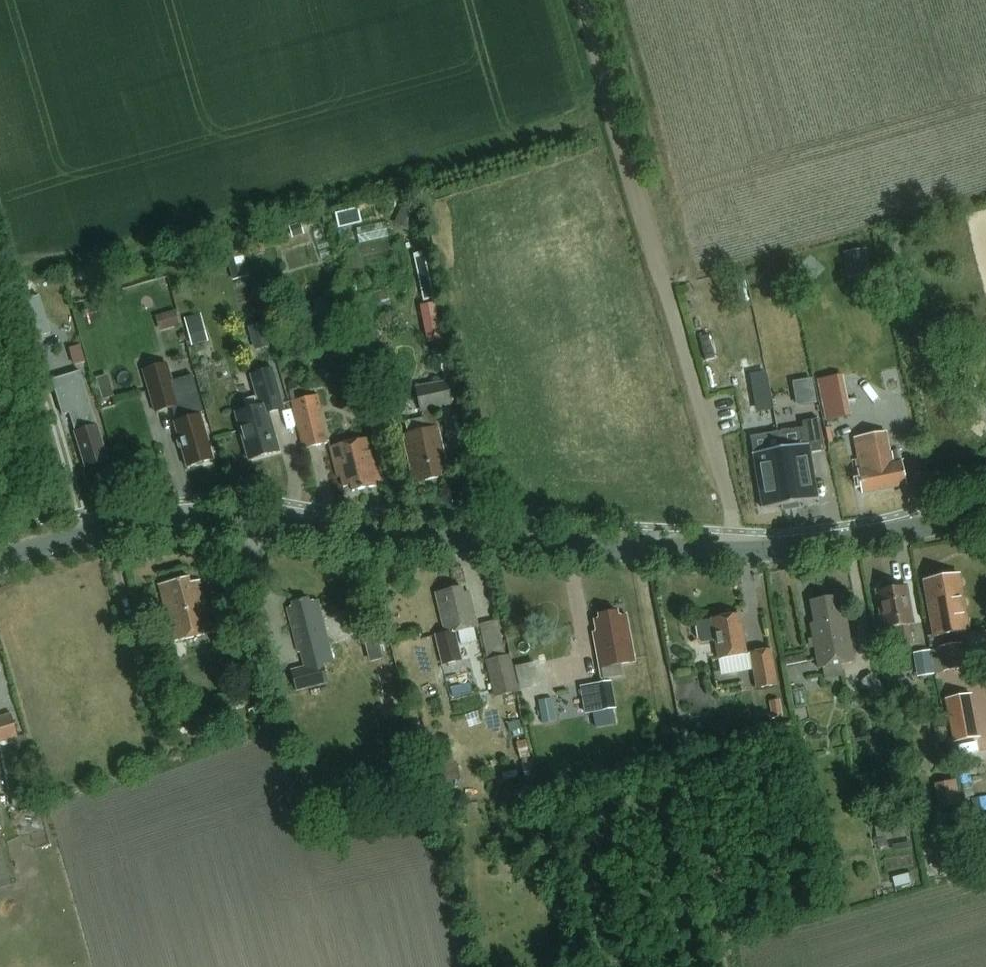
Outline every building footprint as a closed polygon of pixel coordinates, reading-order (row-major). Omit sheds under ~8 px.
[(409,233),(418,213),(403,206),(394,226),(409,233)] [(354,227),(356,241),(389,237),(387,223),(354,227)] [(233,281),(249,277),(235,234),(224,237),(229,252),(225,254),(233,281)] [(424,305),(427,343),(441,342),(438,304),(424,305)] [(174,311),(154,317),(158,332),(178,326),(174,311)] [(192,347),(208,342),(202,319),(185,324),(192,347)] [(254,326),(255,347),(275,346),(273,324),(254,326)] [(83,347),(70,350),(74,364),(87,360),(83,347)] [(455,360),(452,348),(433,353),(436,365),(455,360)] [(155,412),(172,408),(178,406),(171,383),(166,366),(144,373),(155,412)] [(250,375),(253,385),(256,398),(242,402),(245,412),(235,415),(248,462),(279,453),(268,414),(282,410),(285,410),(274,369),(250,375)] [(178,406),(172,408),(177,423),(174,424),(179,441),(177,443),(179,449),(181,450),(187,468),(214,460),(201,416),(204,415),(193,376),(171,383),(178,406)] [(98,400),(112,396),(107,377),(93,381),(98,400)] [(438,477),(448,475),(438,429),(437,429),(432,410),(451,406),(446,383),(415,390),(424,432),(402,437),(413,483),(421,481),(421,483),(439,479),(438,477)] [(301,451),(326,445),(318,411),(320,410),(317,398),(289,404),(301,451)] [(813,422),(812,402),(797,403),(799,423),(813,422)] [(87,468),(106,462),(101,447),(103,446),(97,427),(94,427),(87,406),(70,411),(77,432),(75,433),(78,446),(81,447),(87,468)] [(805,447),(780,451),(790,506),(818,501),(810,455),(824,452),(819,421),(802,424),(805,447)] [(768,453),(753,456),(762,510),(790,506),(780,451),(777,433),(765,435),(768,453)] [(860,471),(857,472),(861,495),(906,486),(902,463),(898,464),(896,452),(890,453),(886,433),(856,439),(860,459),(858,460),(860,471)] [(329,449),(336,479),(340,479),(342,489),(350,487),(352,493),(382,486),(374,451),(371,452),(368,440),(329,449)] [(934,638),(968,632),(958,576),(924,582),(934,638)] [(162,614),(170,644),(212,634),(199,582),(190,584),(188,579),(157,587),(164,613),(162,614)] [(908,626),(912,626),(905,588),(892,591),(888,589),(877,591),(881,615),(879,619),(881,626),(884,628),(884,631),(896,628),(900,646),(912,644),(908,626)] [(461,590),(434,596),(445,636),(435,638),(443,667),(461,662),(454,634),(477,628),(469,594),(462,595),(461,590)] [(818,670),(854,664),(845,619),(841,620),(837,598),(810,603),(814,625),(810,626),(818,670)] [(290,673),(295,693),(327,684),(323,666),(327,665),(322,648),(328,646),(317,602),(308,604),(307,600),(291,604),(292,608),(286,610),(297,655),(304,653),(308,668),(290,673)] [(619,617),(618,612),(598,615),(599,621),(594,622),(596,634),(592,635),(600,680),(622,676),(621,666),(634,663),(627,616),(619,617)] [(746,656),(739,616),(711,621),(711,623),(699,625),(696,629),(698,641),(703,644),(715,642),(718,661),(746,656)] [(964,669),(959,645),(938,649),(942,672),(964,669)] [(777,687),(771,651),(750,654),(756,690),(777,687)] [(935,674),(930,651),(914,654),(918,678),(935,674)] [(503,657),(485,662),(493,699),(518,693),(509,656),(503,657)] [(875,700),(885,691),(872,674),(861,683),(875,700)] [(611,682),(580,688),(584,715),(616,710),(611,682)] [(979,738),(985,737),(985,692),(976,693),(979,738)] [(977,738),(969,696),(943,701),(951,743),(977,738)] [(540,703),(543,722),(563,719),(561,701),(540,703)] [(779,703),(768,704),(771,720),(782,718),(779,703)] [(11,715),(0,718),(0,744),(18,739),(11,715)] [(958,779),(935,785),(941,811),(964,805),(958,779)] [(967,784),(971,805),(983,803),(979,782),(967,784)] [(912,874),(892,879),(895,889),(914,883),(912,874)]
